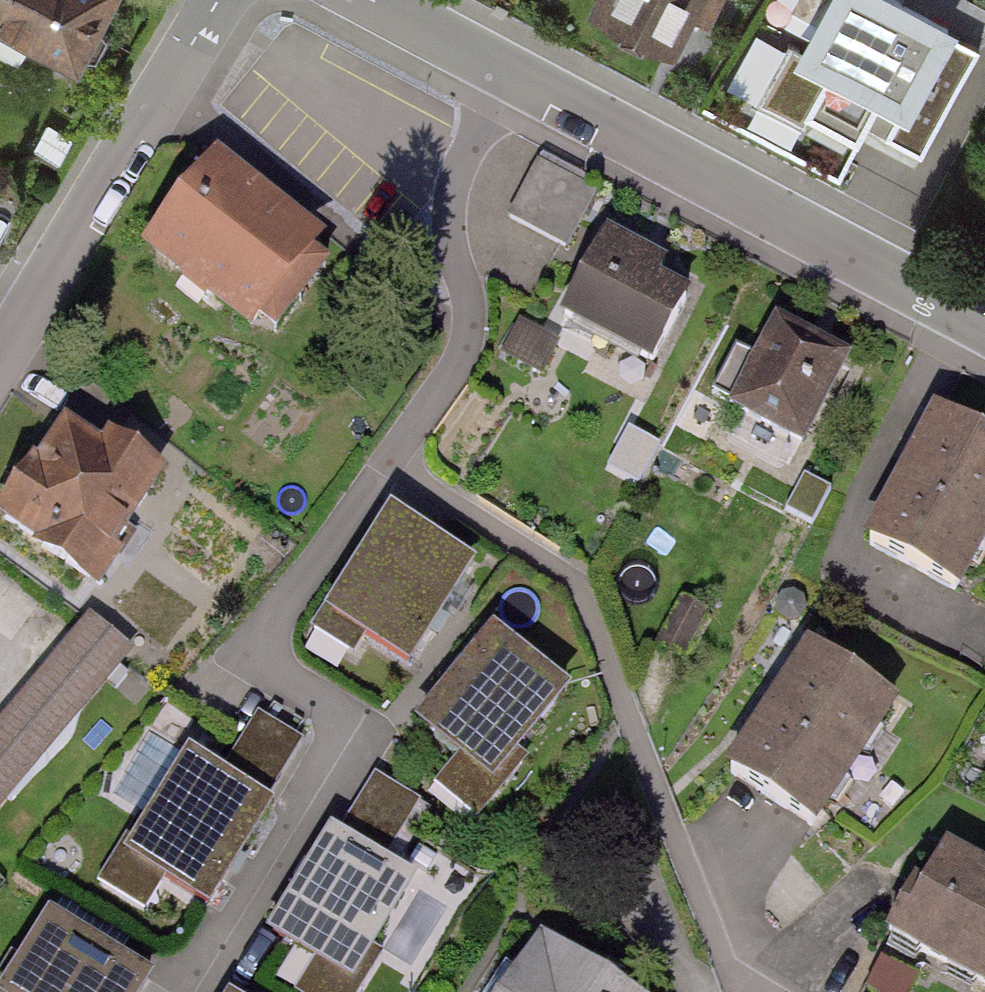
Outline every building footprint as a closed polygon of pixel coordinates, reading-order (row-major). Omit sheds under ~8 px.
[(112,0),(0,0),(0,54),(17,63),(30,39),(78,65),(112,0)] [(588,13),(677,58),(706,0),(595,0),(588,13)] [(779,93),(899,157),(952,56),(845,0),(828,0),(779,93)] [(510,218),(568,249),(597,195),(581,187),(586,178),(543,156),(510,218)] [(323,251),(219,169),(148,259),(252,341),(262,328),(277,340),(328,275),(313,264),(323,251)] [(568,325),(654,371),(690,304),(660,288),(671,268),(615,239),(568,325)] [(506,353),(549,372),(566,333),(522,314),(506,353)] [(739,409),(736,415),(808,453),(853,367),(781,330),(762,365),(736,351),(713,395),(739,409)] [(938,416),(869,550),(961,597),(984,550),(984,440),(938,416)] [(0,505),(0,536),(87,594),(154,494),(52,426),(0,505)] [(804,478),(786,515),(814,528),(832,492),(804,478)] [(463,570),(377,517),(317,613),(403,666),(463,570)] [(709,610),(682,595),(656,644),(683,660),(709,610)] [(122,659),(82,625),(0,721),(0,803),(122,659)] [(485,634),(407,726),(451,764),(433,786),(474,822),(523,766),(512,756),(561,699),(485,634)] [(820,826),(899,699),(806,641),(726,768),(820,826)] [(202,911),(263,809),(174,757),(114,859),(202,911)] [(364,771),(263,943),(310,970),(297,991),(370,991),(385,967),(371,959),(415,885),(374,862),(412,799),(364,771)] [(946,839),(921,885),(912,880),(885,930),(984,985),(984,859),(946,839)] [(39,917),(0,984),(0,991),(134,991),(142,978),(39,917)] [(540,931),(501,991),(634,991),(540,931)] [(871,991),(874,991),(912,991),(923,969),(890,952),(871,991)]
